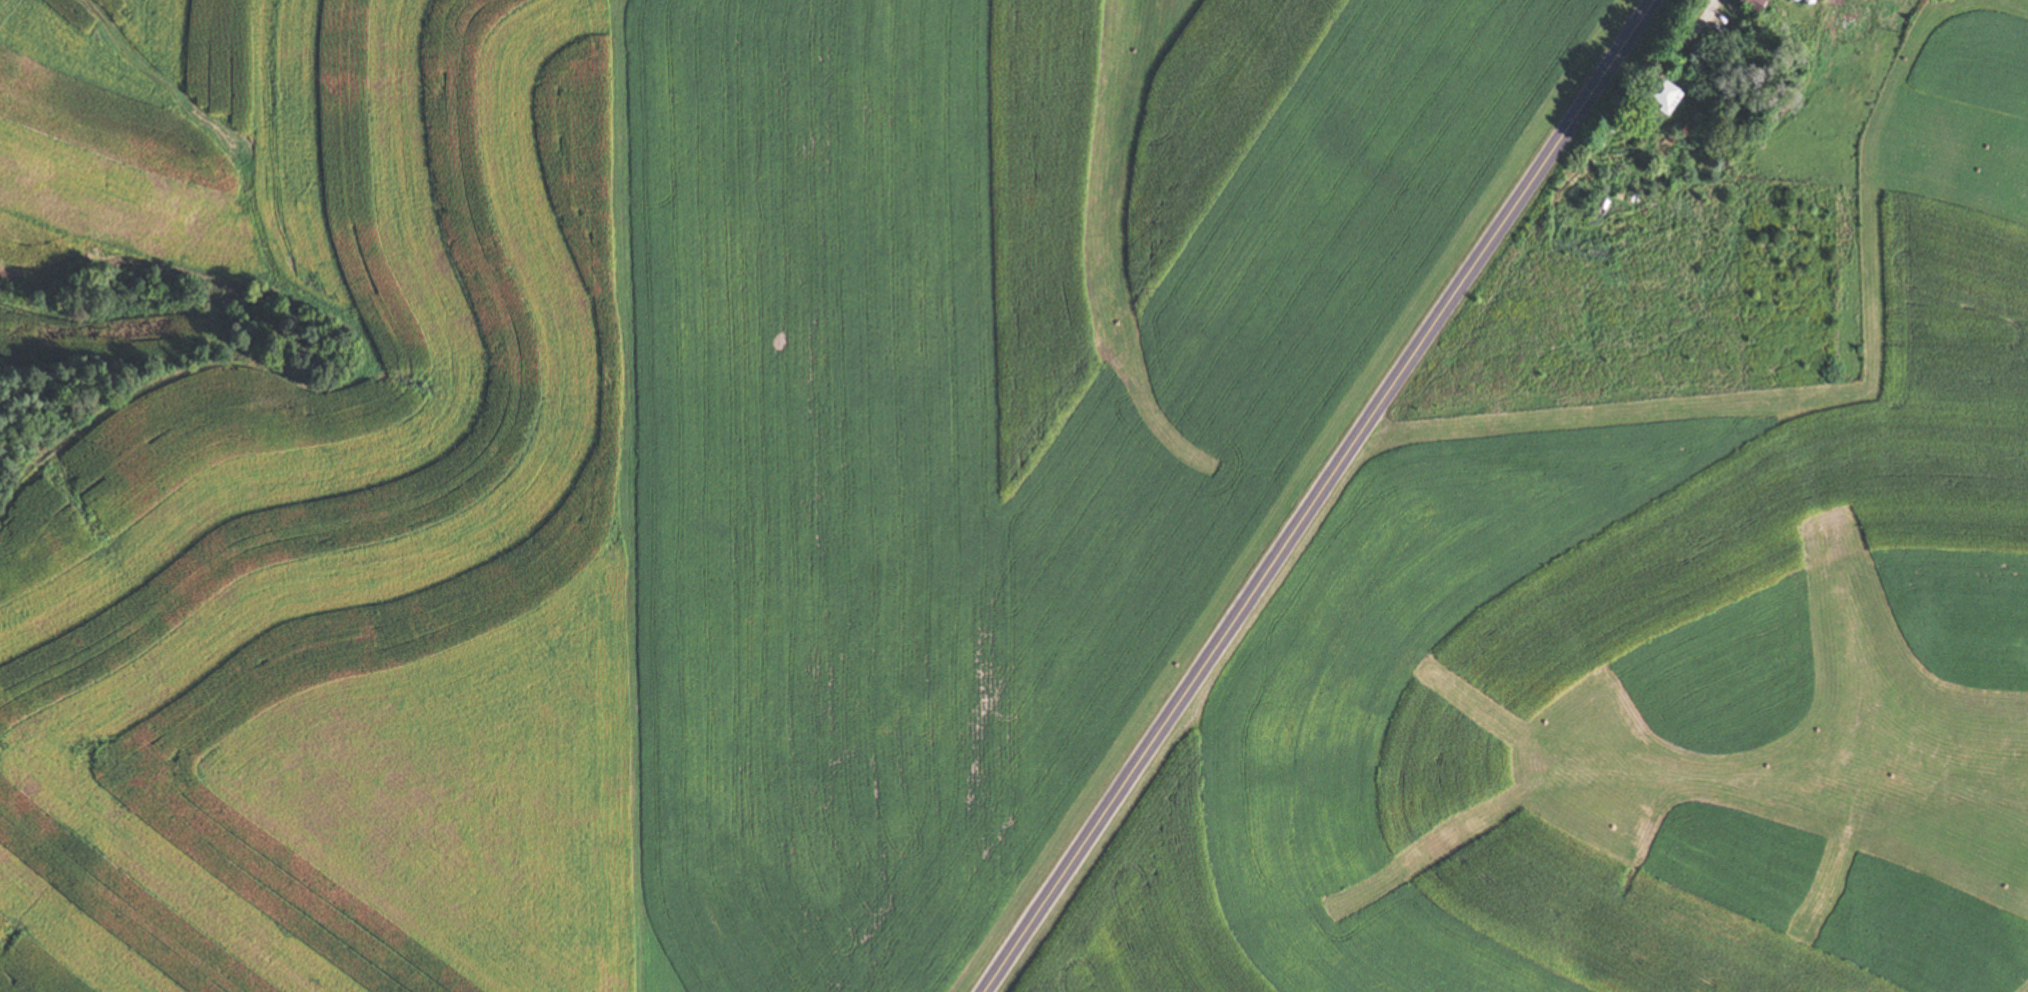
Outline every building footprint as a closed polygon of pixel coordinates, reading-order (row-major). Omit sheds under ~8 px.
[(1733,4),(1753,15),(1760,1),(1768,5),(1792,2),(1793,0),(1735,0),(1733,4)] [(1640,98),(1667,114),(1679,93),(1653,77),(1640,98)]
